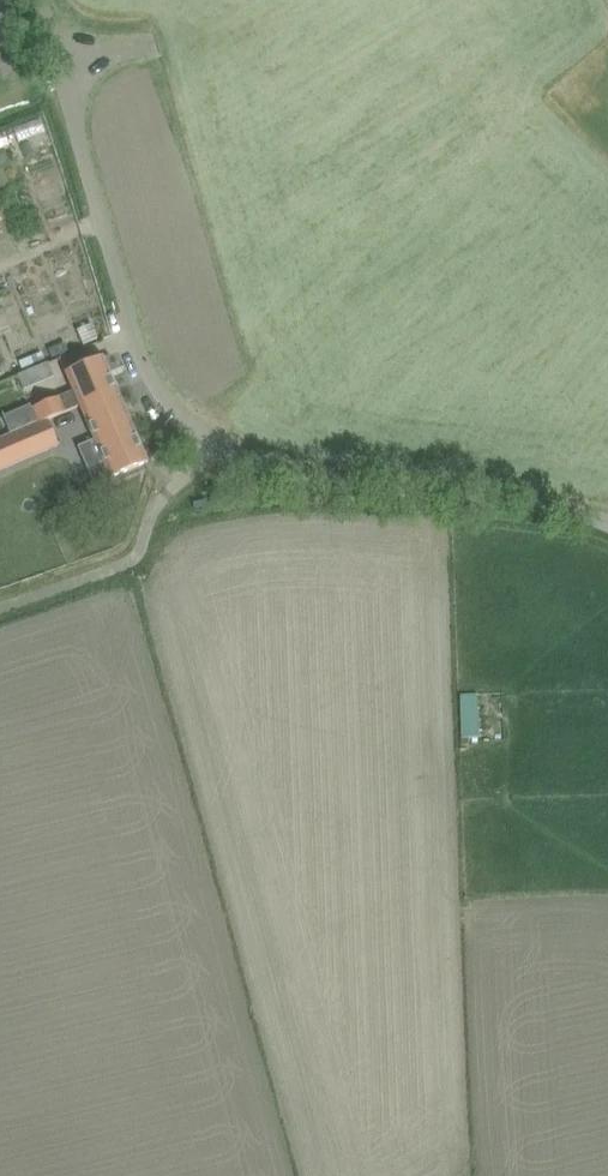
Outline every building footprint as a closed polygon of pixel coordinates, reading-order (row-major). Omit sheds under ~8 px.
[(91,324),(76,330),(82,344),(97,338),(91,324)] [(46,418),(49,417),(116,389),(102,356),(64,373),(72,390),(29,408),(35,423),(46,418)] [(116,390),(79,406),(83,416),(84,419),(85,422),(92,437),(93,440),(108,475),(109,478),(147,462),(129,421),(122,403),(116,390)] [(46,418),(35,423),(0,438),(0,469),(58,444),(46,418)] [(459,695),(460,742),(474,742),(473,695),(459,695)]
